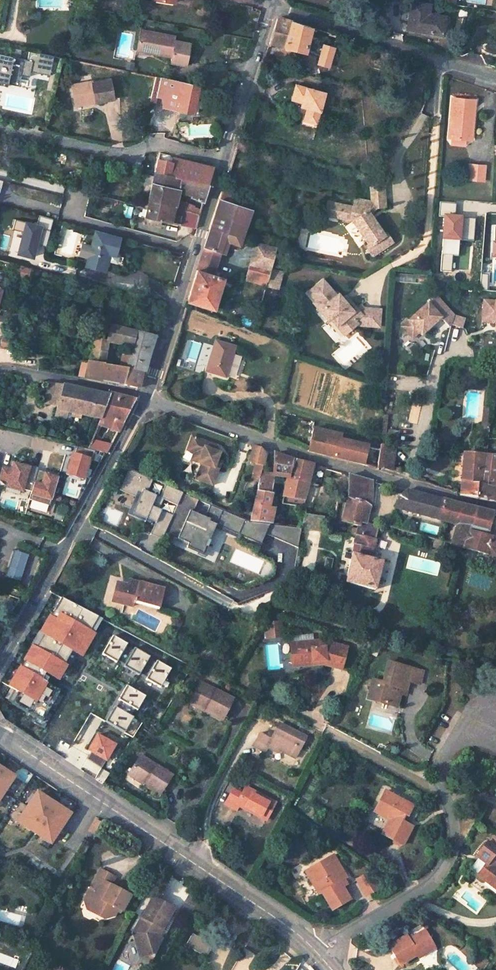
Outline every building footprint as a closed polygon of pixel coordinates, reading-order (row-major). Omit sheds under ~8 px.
[(426,4),(407,1),(406,10),(410,11),(408,29),(439,34),(442,16),(425,13),(426,4)] [(305,54),(311,28),(280,17),(277,19),(269,44),(305,54)] [(178,39),(142,32),(139,47),(138,54),(174,61),(173,66),(180,68),(181,65),(191,67),(192,59),(193,51),(181,48),(182,46),(177,45),(178,39)] [(53,56),(29,51),(27,61),(19,60),(21,50),(11,48),(9,58),(0,56),(0,84),(17,88),(20,75),(29,77),(31,70),(50,74),(53,56)] [(156,98),(164,99),(163,108),(191,114),(197,85),(159,78),(156,98)] [(75,103),(95,99),(96,103),(113,99),(109,80),(92,84),(91,81),(71,85),(75,103)] [(295,84),(291,98),(305,103),(301,115),(315,120),(323,94),(295,84)] [(454,97),(450,137),(455,137),(466,138),(468,138),(469,122),(473,122),(475,100),(454,97)] [(159,154),(154,172),(207,184),(212,168),(209,168),(173,159),(169,156),(159,154)] [(469,177),(484,178),(485,164),(470,163),(469,177)] [(199,216),(202,209),(174,201),(176,193),(178,178),(154,172),(148,201),(173,208),(172,208),(199,216)] [(207,184),(178,178),(176,193),(197,198),(196,201),(204,202),(210,185),(207,184)] [(354,219),(368,239),(364,242),(371,251),(392,236),(385,226),(382,229),(367,207),(368,207),(385,205),(381,179),(370,181),(372,199),(372,201),(370,200),(353,196),(351,206),(340,203),(338,215),(354,219)] [(186,301),(212,309),(222,278),(212,275),(222,247),(237,250),(241,237),(244,237),(245,233),(243,232),(250,210),(232,204),(234,197),(220,193),(186,301)] [(325,212),(338,215),(340,203),(328,200),(325,212)] [(145,209),(144,214),(159,219),(182,225),(193,228),(195,229),(199,216),(172,208),(173,208),(148,201),(145,209)] [(159,219),(144,214),(142,222),(152,224),(152,223),(157,225),(159,219)] [(34,243),(45,245),(47,222),(12,219),(9,254),(33,256),(34,243)] [(182,225),(177,241),(188,244),(193,228),(182,225)] [(93,259),(110,264),(112,256),(119,258),(123,239),(100,233),(93,259)] [(152,233),(145,245),(181,255),(184,256),(188,244),(177,241),(152,233)] [(275,246),(248,240),(246,246),(253,248),(245,278),(265,283),(275,246)] [(110,264),(93,259),(91,267),(108,272),(110,264)] [(278,269),(269,267),(265,283),(274,285),(278,269)] [(328,314),(341,330),(354,319),(355,320),(376,322),(378,303),(360,301),(358,299),(353,304),(351,302),(348,305),(335,290),(333,292),(319,276),(306,287),(319,304),(317,307),(325,317),(328,314)] [(441,310),(428,296),(402,318),(413,330),(420,324),(422,327),(441,310)] [(485,301),(483,315),(495,316),(494,323),(495,323),(495,302),(485,301)] [(495,316),(483,315),(483,322),(494,323),(495,316)] [(108,367),(112,344),(130,347),(126,366),(120,365),(119,369),(143,373),(154,336),(108,325),(105,342),(95,340),(90,364),(108,367)] [(230,351),(212,345),(203,373),(220,380),(230,351)] [(87,364),(86,368),(77,365),(75,378),(104,383),(104,382),(138,389),(141,377),(142,377),(143,373),(87,364)] [(67,376),(69,369),(54,366),(53,374),(67,376)] [(47,382),(41,402),(55,405),(54,409),(98,418),(107,395),(74,389),(47,382)] [(95,425),(115,430),(132,398),(107,393),(107,395),(95,425)] [(312,428),(308,449),(362,463),(367,441),(339,436),(340,432),(312,428)] [(207,441),(188,434),(183,448),(196,452),(194,458),(198,459),(195,467),(198,469),(195,477),(209,482),(216,463),(211,461),(215,451),(205,448),(207,441)] [(390,469),(394,441),(382,439),(379,466),(390,469)] [(107,445),(89,441),(86,449),(103,454),(107,445)] [(254,461),(261,463),(263,454),(260,447),(252,444),(248,458),(254,461)] [(86,449),(74,446),(71,455),(69,454),(63,475),(79,480),(86,459),(89,460),(92,451),(86,449)] [(311,464),(275,451),(272,474),(273,476),(286,479),(307,483),(317,485),(322,468),(311,466),(311,464)] [(460,491),(460,494),(495,499),(495,487),(477,485),(477,479),(483,479),(486,455),(464,452),(460,491)] [(486,455),(483,479),(477,479),(477,485),(495,487),(495,454),(486,455)] [(261,463),(254,461),(249,478),(257,480),(259,472),(261,463)] [(29,491),(36,470),(36,468),(27,465),(27,468),(12,463),(10,469),(0,466),(0,480),(5,482),(4,488),(19,492),(20,488),(29,491)] [(44,472),(36,470),(29,491),(27,499),(48,506),(56,478),(43,475),(44,472)] [(268,522),(272,507),(266,506),(269,493),(266,493),(273,476),(272,474),(259,472),(257,480),(248,519),(268,522)] [(340,580),(375,590),(381,562),(370,558),(379,527),(371,524),(372,508),(376,508),(373,480),(348,474),(347,498),(342,518),(358,525),(357,528),(350,529),(349,534),(355,535),(351,552),(346,552),(345,558),(350,559),(347,576),(341,574),(340,580)] [(286,479),(282,496),(303,500),(307,483),(286,479)] [(159,497),(175,505),(181,493),(164,485),(159,497)] [(150,505),(154,495),(139,489),(129,515),(152,524),(148,533),(160,538),(170,513),(150,505)] [(397,508),(456,523),(452,539),(450,538),(448,543),(495,557),(495,538),(487,536),(493,511),(483,510),(407,490),(400,494),(397,508)] [(302,527),(320,531),(323,517),(305,513),(302,527)] [(269,524),(267,537),(296,543),(299,530),(269,524)] [(13,551),(8,568),(22,572),(28,556),(13,551)] [(22,572),(8,568),(5,577),(19,582),(22,572)] [(130,585),(118,582),(113,601),(133,607),(134,601),(160,609),(166,590),(130,580),(130,585)] [(80,658),(100,617),(54,596),(21,664),(56,680),(65,662),(63,661),(67,651),(80,658)] [(282,637),(281,620),(263,621),(264,638),(282,637)] [(322,641),(292,648),(296,668),(326,662),(325,666),(343,671),(349,648),(322,641)] [(129,668),(112,657),(89,692),(106,703),(129,668)] [(160,687),(170,669),(151,659),(141,676),(160,687)] [(296,668),(298,677),(323,673),(325,666),(326,662),(296,668)] [(421,682),(424,670),(390,662),(385,681),(375,679),(372,689),(381,690),(379,699),(397,704),(400,693),(402,686),(408,687),(410,679),(421,682)] [(41,682),(27,673),(19,685),(23,686),(11,704),(28,715),(31,710),(41,716),(48,703),(34,694),(41,682)] [(232,698),(199,682),(190,701),(223,717),(232,698)] [(124,685),(104,721),(121,730),(133,710),(134,710),(143,695),(124,685)] [(406,695),(408,687),(402,686),(400,693),(406,695)] [(370,698),(379,699),(381,690),(372,689),(370,698)] [(89,692),(86,696),(102,708),(106,703),(89,692)] [(38,721),(41,716),(31,710),(28,715),(38,721)] [(296,757),(306,737),(279,724),(273,738),(267,735),(262,732),(255,746),(265,751),(267,746),(279,752),(280,749),(296,757)] [(100,768),(114,744),(96,733),(81,757),(100,768)] [(171,773),(139,752),(128,770),(160,791),(171,773)] [(14,776),(0,766),(0,797),(14,776)] [(266,818),(275,800),(246,785),(243,792),(234,787),(225,803),(235,809),(238,804),(266,818)] [(411,800),(383,787),(376,800),(391,807),(388,813),(381,828),(401,838),(410,820),(401,816),(403,811),(406,813),(411,800)] [(50,843),(70,815),(38,792),(17,821),(50,843)] [(373,805),(388,813),(391,807),(376,800),(373,805)] [(495,864),(495,862),(495,833),(489,841),(487,840),(477,855),(479,856),(488,862),(484,867),(478,875),(495,889),(495,864)] [(334,863),(317,843),(295,860),(302,869),(297,871),(307,884),(310,882),(323,898),(339,885),(331,875),(326,869),(334,863)] [(475,861),(484,867),(488,862),(479,856),(475,861)] [(291,864),(297,871),(302,869),(295,860),(291,864)] [(331,875),(339,870),(334,863),(326,869),(331,875)] [(118,873),(104,866),(95,882),(98,884),(96,888),(93,886),(88,896),(96,901),(99,910),(118,873)] [(363,868),(352,875),(365,890),(376,883),(363,868)] [(99,910),(108,916),(118,912),(122,906),(126,908),(135,892),(120,884),(118,889),(113,886),(115,882),(119,874),(118,873),(99,910)] [(464,891),(477,900),(482,893),(470,884),(464,891)] [(96,901),(88,896),(91,906),(99,910),(96,901)] [(154,898),(135,929),(137,939),(159,901),(154,898)] [(159,901),(137,939),(141,958),(148,954),(154,957),(159,949),(153,935),(159,925),(165,928),(172,918),(169,916),(173,908),(159,901)] [(408,933),(392,941),(401,960),(419,951),(435,942),(428,928),(411,937),(408,933)] [(206,956),(213,944),(193,932),(185,944),(206,956)] [(419,951),(421,955),(438,947),(435,942),(419,951)]
